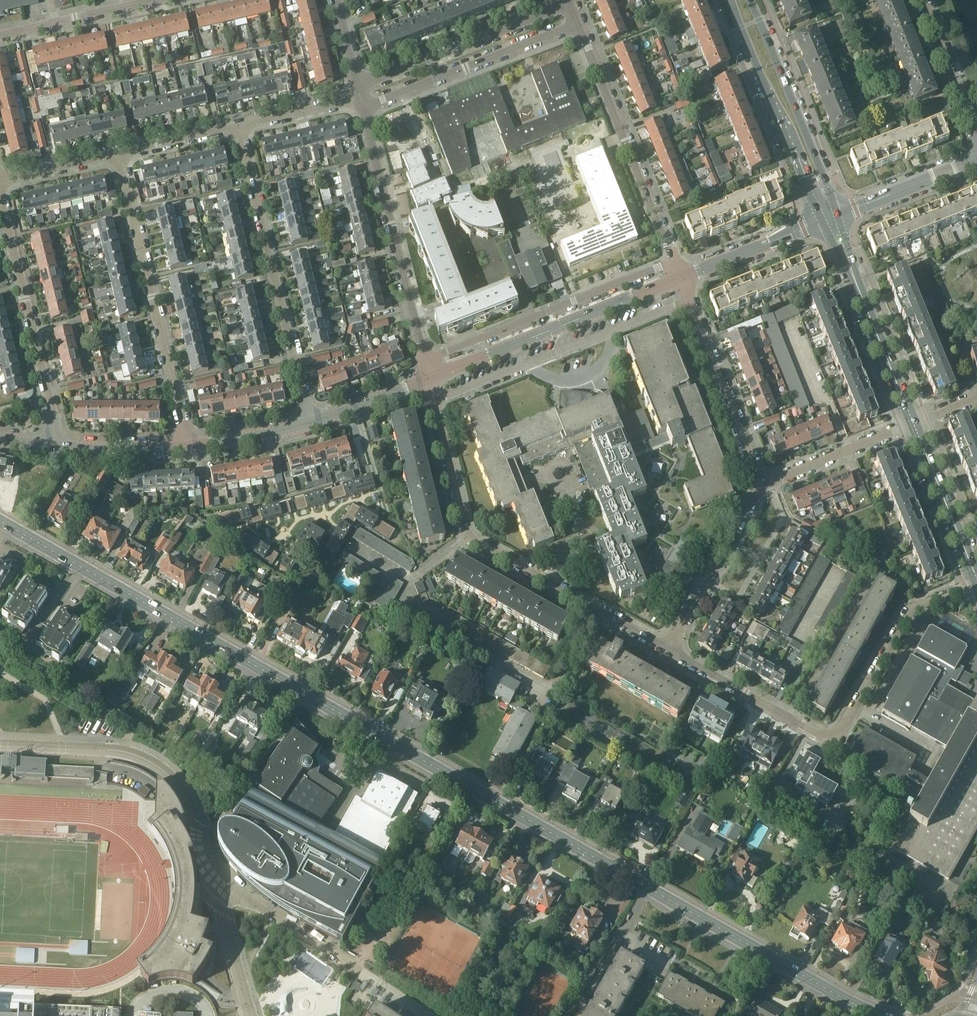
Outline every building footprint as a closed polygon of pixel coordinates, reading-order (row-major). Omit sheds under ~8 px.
[(6,7),(7,10),(15,8),(15,5),(20,4),(20,0),(4,0),(6,7)] [(255,0),(243,3),(247,19),(258,16),(255,0)] [(255,0),(258,16),(271,13),(268,0),(255,0)] [(271,13),(277,12),(274,0),(268,0),(271,13)] [(279,8),(285,7),(284,0),(277,0),(279,8)] [(297,4),(301,17),(316,13),(313,0),(312,0),(297,4)] [(368,6),(370,11),(381,7),(379,0),(374,0),(375,4),(368,6)] [(437,9),(445,28),(474,17),(467,0),(461,0),(437,9)] [(474,17),(503,5),(501,0),(467,0),(474,17)] [(686,16),(705,8),(702,0),(680,0),(686,16)] [(790,27),(810,18),(802,0),(779,0),(782,7),(784,13),(785,13),(790,26),(789,26),(790,27)] [(904,17),(904,16),(904,17),(902,13),(902,12),(902,11),(901,12),(897,0),(891,0),(876,6),(890,39),(909,31),(903,18),(904,17)] [(612,1),(598,7),(600,11),(599,11),(602,16),(603,18),(617,12),(612,1)] [(243,3),(231,6),(235,22),(236,27),(248,24),(247,19),(243,3)] [(231,6),(219,8),(223,25),(235,22),(231,6)] [(219,8),(207,11),(211,27),(223,25),(219,8)] [(705,8),(686,16),(698,44),(717,37),(712,24),(710,20),(705,8)] [(437,9),(408,21),(415,40),(445,28),(437,9)] [(207,11),(196,14),(199,30),(211,27),(207,11)] [(617,12),(603,18),(604,22),(603,22),(606,27),(607,29),(621,23),(617,12)] [(316,13),(301,17),(304,31),(320,27),(316,13)] [(373,14),(361,19),(363,25),(375,20),(373,14)] [(186,16),(173,19),(177,35),(189,32),(185,17),(186,17),(186,16)] [(173,19),(161,22),(165,38),(177,35),(173,19)] [(408,21),(379,33),(385,48),(386,51),(415,40),(408,21)] [(161,22),(150,24),(153,40),(165,38),(161,22)] [(621,23),(607,29),(608,32),(607,33),(611,38),(611,39),(612,39),(625,34),(621,23)] [(150,24),(138,27),(142,43),(153,40),(150,24)] [(138,27),(126,30),(130,46),(142,43),(138,27)] [(306,38),(302,39),(303,44),(307,43),(308,44),(323,41),(320,27),(304,31),(306,38)] [(126,30),(114,32),(118,48),(130,46),(126,30)] [(809,71),(828,63),(815,31),(795,39),(795,40),(796,39),(801,52),(800,53),(803,58),(809,71)] [(890,39),(902,71),(922,63),(917,50),(918,50),(917,49),(915,45),(915,44),(914,44),(909,31),(890,39)] [(379,33),(366,38),(372,53),(385,48),(379,33)] [(104,35),(92,38),(96,54),(107,51),(104,35)] [(717,37),(698,44),(710,74),(729,66),(722,49),(717,37)] [(92,38),(80,40),(84,56),(96,54),(92,38)] [(673,38),(665,42),(667,46),(669,53),(670,56),(679,52),(673,38)] [(80,40),(68,43),(72,59),(84,56),(80,40)] [(323,41),(308,44),(311,58),(326,54),(323,41)] [(68,43),(57,46),(60,62),(62,68),(73,65),(72,59),(68,43)] [(284,43),(278,44),(281,57),(281,56),(287,55),(284,44),(284,43)] [(629,44),(615,50),(617,54),(616,55),(619,59),(620,61),(634,55),(629,44)] [(57,46),(45,48),(48,64),(54,63),(56,69),(62,68),(60,62),(57,46)] [(26,53),(31,75),(38,73),(38,74),(50,71),(48,64),(45,48),(33,51),(26,53)] [(23,52),(16,53),(20,66),(26,64),(23,52)] [(326,54),(311,58),(314,72),(330,68),(326,54)] [(634,55),(620,61),(622,65),(620,65),(624,70),(624,72),(638,66),(642,65),(637,54),(634,55)] [(211,62),(205,64),(208,75),(214,74),(211,62)] [(822,103),(841,95),(828,63),(809,71),(814,84),(813,85),(816,90),(822,103)] [(915,103),(935,95),(935,94),(934,95),(929,82),(930,82),(930,81),(929,81),(928,77),(928,76),(927,76),(922,63),(902,71),(915,103)] [(202,64),(193,67),(194,71),(197,71),(199,77),(205,76),(202,64)] [(300,64),(293,66),(296,76),(302,75),(300,64)] [(442,110),(429,115),(439,141),(446,158),(452,175),(453,175),(465,170),(471,168),(463,126),(493,114),(502,136),(501,137),(507,154),(530,145),(586,123),(573,89),(567,91),(557,64),(541,71),(531,75),(549,117),(515,131),(501,95),(498,88),(454,105),(442,110)] [(638,66),(624,72),(626,76),(625,76),(628,81),(629,83),(643,77),(638,66)] [(330,68),(314,72),(318,86),(333,82),(333,83),(333,82),(330,68)] [(0,71),(0,86),(10,83),(10,81),(7,70),(7,69),(0,71)] [(302,75),(296,76),(299,90),(306,89),(302,75)] [(676,76),(670,78),(674,89),(680,87),(681,86),(677,75),(676,76)] [(287,76),(274,79),(277,93),(288,91),(289,91),(290,91),(287,76)] [(261,77),(249,80),(253,99),(265,96),(262,81),(261,77)] [(643,77),(629,83),(630,86),(629,87),(632,92),(633,94),(647,88),(643,77)] [(734,77),(715,85),(727,114),(746,106),(740,94),(734,77)] [(274,79),(262,81),(265,96),(277,93),(274,79)] [(249,80),(237,83),(241,102),(253,99),(249,80)] [(0,86),(0,100),(14,97),(20,95),(21,95),(18,81),(10,83),(0,86)] [(129,81),(122,83),(125,94),(131,93),(129,81)] [(119,83),(113,85),(116,97),(122,95),(119,83)] [(237,83),(225,86),(226,90),(230,104),(241,102),(237,83)] [(225,84),(213,87),(215,92),(218,107),(219,107),(230,104),(226,90),(225,86),(225,84)] [(647,88),(633,94),(634,97),(633,98),(636,103),(637,104),(651,99),(647,88)] [(190,89),(178,92),(179,95),(182,110),(194,108),(191,93),(190,89)] [(43,90),(37,91),(38,99),(56,95),(55,90),(44,93),(43,90)] [(204,90),(191,93),(194,108),(207,105),(204,90)] [(0,100),(0,105),(2,114),(17,111),(23,109),(20,95),(14,97),(0,100)] [(179,95),(167,98),(170,113),(182,110),(179,95)] [(834,135),(834,136),(854,128),(841,95),(822,103),(827,116),(826,117),(829,122),(835,135),(834,135)] [(56,96),(37,100),(42,119),(49,117),(46,105),(57,103),(56,96)] [(155,96),(154,97),(159,116),(170,113),(167,98),(156,100),(155,96)] [(154,97),(143,99),(143,103),(146,119),(159,116),(154,97)] [(651,99),(637,104),(639,108),(638,109),(641,113),(641,115),(655,109),(651,99)] [(687,99),(676,104),(678,111),(690,106),(687,99)] [(139,100),(131,102),(136,121),(146,119),(143,103),(140,104),(139,100)] [(727,114),(739,143),(757,135),(746,106),(727,114)] [(17,111),(2,114),(5,128),(20,124),(17,111)] [(123,113),(111,116),(114,131),(127,128),(123,113)] [(97,115),(86,117),(87,121),(90,137),(102,134),(97,115)] [(99,115),(97,115),(102,134),(114,131),(111,116),(100,118),(99,115)] [(86,116),(73,119),(75,124),(78,139),(90,137),(87,121),(86,116)] [(660,120),(646,126),(647,128),(647,130),(646,130),(649,135),(650,137),(664,131),(660,120)] [(687,123),(681,125),(683,129),(686,128),(688,133),(697,130),(695,125),(693,120),(687,123)] [(945,133),(945,131),(941,120),(919,129),(920,131),(912,134),(911,131),(909,131),(918,155),(930,150),(929,146),(934,144),(935,146),(948,140),(946,135),(947,135),(946,132),(945,133)] [(62,122),(66,142),(78,139),(75,124),(69,126),(68,121),(62,122)] [(62,122),(50,125),(51,130),(55,145),(66,142),(62,122)] [(336,125),(332,126),(336,141),(348,138),(346,130),(347,129),(346,125),(345,125),(344,122),(337,124),(338,125),(336,125)] [(40,123),(34,124),(37,135),(43,133),(40,123)] [(20,124),(5,128),(9,142),(24,138),(20,124)] [(326,127),(321,129),(324,144),(336,141),(332,126),(331,126),(330,125),(326,126),(326,127)] [(315,130),(309,131),(312,147),(324,144),(321,129),(319,129),(319,127),(314,128),(315,130)] [(664,131),(650,137),(651,141),(650,141),(654,146),(654,148),(668,142),(673,139),(674,139),(670,129),(664,131)] [(303,133),(297,134),(301,149),(312,147),(309,131),(307,132),(307,130),(303,131),(303,133)] [(901,136),(880,144),(888,164),(901,159),(900,157),(905,156),(906,160),(918,155),(909,131),(908,132),(909,135),(901,138),(901,136)] [(43,133),(37,135),(40,149),(46,147),(43,133)] [(291,135),(286,137),(289,152),(301,149),(297,134),(296,134),(295,133),(291,134),(291,135)] [(751,172),(769,165),(757,135),(739,143),(751,172)] [(280,138),(274,139),(277,155),(289,152),(286,137),(284,137),(284,136),(279,137),(280,138)] [(24,138),(9,142),(12,156),(27,152),(24,138)] [(268,141),(262,142),(265,158),(266,157),(277,155),(274,139),(272,140),(272,138),(268,139),(268,141)] [(668,142),(654,148),(656,151),(655,152),(658,157),(659,158),(672,153),(668,142)] [(858,176),(864,174),(871,171),(871,169),(875,167),(876,169),(888,164),(880,144),(864,151),(850,156),(855,168),(856,171),(858,176)] [(342,146),(337,147),(341,163),(353,160),(352,154),(344,156),(343,153),(342,146)] [(420,149),(403,156),(403,157),(404,159),(406,165),(409,171),(409,173),(407,174),(408,177),(408,176),(410,182),(410,183),(413,189),(414,191),(411,192),(412,194),(414,200),(414,201),(415,201),(417,206),(417,207),(418,209),(429,204),(430,207),(442,202),(441,199),(452,195),(451,192),(448,187),(449,187),(448,186),(446,180),(445,178),(432,183),(431,182),(425,168),(424,166),(427,165),(426,163),(423,157),(424,157),(423,157),(421,152),(421,151),(420,149)] [(217,152),(212,153),(216,169),(221,168),(228,166),(226,157),(227,157),(226,153),(224,153),(224,150),(217,151),(217,152)] [(561,245),(570,267),(637,240),(615,183),(602,151),(576,161),(603,229),(561,245)] [(206,155),(201,156),(204,172),(205,178),(210,177),(217,175),(216,169),(212,153),(210,154),(210,153),(206,153),(206,155)] [(672,153),(659,158),(660,162),(659,163),(663,168),(663,169),(677,164),(672,153)] [(194,158),(189,159),(192,174),(204,172),(201,156),(199,157),(198,155),(194,156),(194,158)] [(182,160),(177,162),(181,177),(192,174),(189,159),(187,159),(187,158),(182,159),(182,160)] [(171,163),(165,164),(169,180),(173,179),(174,179),(181,177),(177,162),(175,162),(175,161),(171,162),(171,163)] [(677,164),(663,169),(664,173),(664,174),(667,178),(667,180),(681,175),(687,172),(683,161),(677,164)] [(159,166),(154,167),(157,182),(169,180),(165,164),(164,165),(163,163),(159,164),(159,166)] [(710,163),(705,165),(709,176),(715,173),(710,163)] [(725,164),(716,168),(720,179),(729,175),(727,169),(725,164)] [(147,168),(142,170),(145,185),(157,182),(154,167),(152,167),(152,166),(147,167),(147,168)] [(355,169),(339,172),(339,173),(342,184),(357,181),(354,169),(355,169)] [(313,171),(299,175),(300,181),(315,178),(313,171)] [(330,171),(318,173),(319,178),(326,177),(327,180),(334,178),(333,174),(331,175),(330,171)] [(681,175),(667,180),(669,184),(668,185),(671,189),(672,191),(685,186),(692,183),(687,172),(681,175)] [(715,173),(709,176),(711,180),(711,181),(714,187),(715,186),(719,184),(715,173)] [(217,175),(219,183),(220,189),(233,187),(231,180),(223,182),(222,174),(217,175)] [(97,180),(92,181),(96,197),(107,194),(105,185),(106,185),(105,180),(104,180),(103,177),(97,179),(97,180)] [(85,183),(80,184),(84,199),(96,197),(92,181),(90,182),(89,180),(85,181),(85,183)] [(357,181),(342,184),(345,196),(360,192),(357,181)] [(279,186),(278,186),(278,187),(281,198),(296,194),(294,183),(294,182),(279,186)] [(74,185),(69,187),(72,202),(84,199),(80,184),(78,184),(78,183),(73,184),(74,185)] [(775,185),(745,197),(753,217),(766,212),(766,211),(769,209),(770,211),(783,205),(781,200),(780,198),(775,185)] [(62,188),(57,189),(60,205),(72,202),(69,187),(66,187),(66,186),(62,187),(62,188)] [(685,186),(672,191),(673,195),(672,195),(675,200),(676,202),(689,196),(685,186)] [(50,191),(45,192),(49,207),(60,205),(57,189),(55,190),(54,188),(50,189),(50,191)] [(973,190),(974,194),(970,195),(970,194),(957,199),(965,219),(976,215),(976,188),(973,190)] [(39,194),(33,195),(37,210),(49,207),(45,192),(43,192),(43,191),(38,192),(39,194)] [(360,192),(345,196),(346,200),(348,208),(363,204),(360,192)] [(27,196),(21,198),(25,213),(37,210),(33,195),(31,195),(31,194),(27,195),(27,196)] [(234,194),(218,198),(218,199),(221,210),(236,206),(233,195),(234,195),(234,194)] [(296,194),(281,198),(284,210),(299,206),(296,194)] [(432,211),(409,220),(413,231),(440,300),(441,304),(443,308),(448,306),(450,311),(445,313),(453,333),(458,331),(465,329),(471,326),(474,325),(487,320),(510,311),(519,308),(511,287),(514,286),(495,239),(505,235),(503,231),(494,208),(489,194),(444,207),(432,211)] [(745,197),(715,209),(724,232),(737,227),(736,223),(740,221),(740,223),(753,217),(745,197)] [(965,219),(957,199),(944,204),(944,205),(940,207),(940,206),(927,211),(935,231),(965,219)] [(363,204),(348,208),(350,220),(366,216),(363,204)] [(236,206),(221,210),(224,222),(239,218),(236,206)] [(299,206),(284,210),(287,221),(302,218),(299,206)] [(173,207),(157,211),(160,222),(175,218),(173,207)] [(111,209),(98,212),(100,219),(113,216),(111,209)] [(715,209),(685,221),(690,234),(691,236),(693,241),(707,236),(706,235),(710,233),(711,237),(724,232),(715,209)] [(905,243),(935,231),(927,211),(914,216),(914,217),(910,219),(910,218),(897,223),(905,243)] [(366,216),(350,220),(353,232),(369,228),(366,219),(366,216)] [(175,218),(160,222),(163,234),(178,230),(184,229),(183,224),(181,217),(175,218)] [(239,218),(224,222),(227,233),(242,230),(239,218)] [(302,218),(287,221),(290,233),(305,230),(302,218)] [(113,221),(97,224),(100,236),(115,232),(115,231),(117,231),(116,226),(114,227),(113,221)] [(875,255),(905,243),(897,223),(884,228),(885,229),(881,231),(880,230),(867,235),(869,240),(869,243),(870,242),(875,255)] [(369,228),(353,232),(356,243),(371,240),(369,228)] [(178,230),(163,234),(166,246),(181,242),(178,230)] [(242,230),(227,233),(230,245),(245,241),(242,230)] [(305,230),(290,233),(292,245),(308,241),(305,230)] [(115,232),(100,236),(103,248),(118,244),(118,243),(120,242),(119,238),(117,239),(115,232)] [(48,234),(32,238),(35,250),(50,246),(48,234)] [(328,240),(316,243),(317,249),(329,246),(328,240)] [(371,240),(356,243),(359,255),(375,252),(375,251),(374,251),(371,240)] [(245,241),(230,245),(232,257),(248,253),(245,241)] [(509,241),(499,245),(513,280),(520,277),(521,280),(523,279),(529,292),(532,291),(537,289),(546,285),(543,276),(548,274),(548,273),(547,268),(540,250),(535,252),(516,260),(509,241)] [(181,242),(166,246),(169,258),(184,254),(181,242)] [(118,244),(103,248),(106,259),(121,256),(121,254),(122,254),(121,250),(120,250),(118,244)] [(50,246),(35,250),(38,261),(53,258),(50,246)] [(306,252),(290,256),(290,257),(291,256),(294,268),(309,264),(306,253),(306,252)] [(248,253),(232,257),(235,269),(251,265),(248,253)] [(184,254),(169,258),(169,261),(171,269),(171,270),(187,266),(193,265),(191,260),(186,261),(184,254)] [(799,262),(807,282),(825,275),(817,255),(799,262)] [(121,256),(106,259),(109,271),(124,268),(123,266),(125,266),(124,261),(123,262),(121,256)] [(53,258),(38,261),(41,273),(56,270),(53,258)] [(344,260),(332,263),(334,270),(346,266),(344,260)] [(895,260),(886,264),(888,268),(897,265),(895,260)] [(799,262),(786,267),(787,269),(783,270),(782,269),(769,274),(778,294),(807,282),(799,262)] [(373,263),(357,267),(358,267),(360,278),(376,274),(373,263)] [(206,264),(194,267),(196,274),(208,271),(206,264)] [(309,264),(294,268),(297,279),(312,276),(309,264)] [(235,269),(229,271),(230,275),(236,273),(238,280),(238,281),(254,277),(253,277),(251,265),(235,269)] [(124,268),(109,271),(112,283),(126,279),(126,278),(128,277),(127,273),(125,273),(124,268)] [(56,270),(41,273),(44,285),(59,281),(63,280),(60,269),(56,270)] [(899,307),(916,299),(904,269),(896,272),(886,276),(899,307)] [(222,272),(209,276),(210,279),(223,276),(230,275),(229,271),(222,272)] [(376,274),(360,278),(363,290),(379,286),(376,274)] [(769,274),(757,279),(757,280),(753,282),(752,278),(739,283),(748,306),(778,294),(769,274)] [(186,276),(170,280),(170,281),(170,280),(173,292),(188,288),(186,277),(186,276)] [(312,276),(297,279),(297,280),(300,291),(315,288),(313,281),(312,276)] [(126,279),(112,283),(115,295),(130,291),(129,289),(131,289),(130,284),(128,285),(126,279)] [(347,282),(339,284),(340,288),(348,286),(356,284),(354,280),(347,282)] [(59,281),(44,285),(46,297),(62,293),(59,281)] [(723,292),(710,298),(712,303),(711,303),(712,306),(713,305),(718,318),(748,306),(739,283),(726,288),(727,292),(723,294),(723,292)] [(379,286),(363,290),(364,294),(365,295),(366,302),(381,298),(380,292),(379,286)] [(188,288),(173,292),(176,303),(191,300),(188,288)] [(252,288),(236,292),(237,292),(239,303),(255,300),(252,288)] [(315,288),(300,291),(302,303),(318,299),(315,288)] [(130,291),(115,295),(117,306),(132,303),(132,301),(134,301),(133,296),(131,296),(130,291)] [(62,293),(46,297),(49,308),(65,305),(62,293)] [(224,295),(216,297),(217,301),(225,299),(232,298),(231,293),(224,295)] [(829,294),(818,298),(818,297),(814,299),(814,300),(810,302),(823,332),(841,324),(829,294)] [(381,298),(366,302),(369,313),(369,314),(385,310),(385,309),(384,309),(381,298)] [(318,299),(302,303),(305,315),(321,311),(318,299)] [(928,329),(916,299),(899,307),(911,337),(928,329)] [(191,300),(176,303),(179,315),(194,312),(191,300)] [(255,300),(239,303),(242,315),(258,312),(255,300)] [(132,303),(117,306),(118,307),(119,311),(120,318),(129,316),(129,318),(134,317),(133,315),(137,314),(135,308),(134,308),(132,303)] [(790,306),(795,317),(800,315),(796,304),(790,306)] [(65,305),(49,308),(52,321),(68,317),(65,305)] [(790,306),(784,308),(789,320),(795,317),(790,306)] [(779,311),(783,322),(789,320),(784,308),(779,311)] [(91,310),(80,313),(82,319),(93,316),(92,310),(91,310)] [(321,311),(305,315),(308,326),(324,323),(321,311)] [(773,313),(775,319),(777,324),(783,322),(779,311),(773,313)] [(194,312),(179,315),(182,327),(197,323),(194,312)] [(258,312),(242,315),(245,327),(261,323),(258,312)] [(761,318),(763,324),(775,319),(773,313),(761,318)] [(93,316),(82,319),(84,326),(95,323),(93,316)] [(360,316),(348,319),(349,325),(362,322),(360,316)] [(745,330),(763,324),(761,318),(729,330),(731,336),(730,336),(734,348),(749,342),(745,330)] [(387,319),(377,322),(379,328),(389,326),(387,319)] [(778,325),(777,324),(775,319),(763,324),(766,331),(767,335),(768,336),(780,331),(778,325)] [(10,333),(7,322),(0,323),(0,336),(10,333)] [(197,323),(182,327),(183,331),(184,339),(200,335),(197,323)] [(261,323),(245,327),(248,339),(264,335),(261,323)] [(324,323),(308,326),(311,338),(327,335),(324,323)] [(853,354),(846,337),(841,324),(823,332),(835,362),(853,354)] [(109,325),(96,329),(99,340),(106,338),(107,338),(105,333),(111,332),(109,325)] [(119,329),(122,341),(137,337),(137,336),(138,335),(137,331),(136,331),(134,325),(119,329)] [(71,328),(55,332),(58,344),(74,340),(78,339),(76,327),(71,328)] [(940,359),(928,329),(911,337),(923,366),(940,359)] [(688,440),(698,466),(703,479),(684,487),(693,509),(705,504),(706,506),(722,500),(721,498),(732,493),(726,476),(724,477),(722,473),(727,471),(695,389),(688,392),(684,380),(686,379),(674,351),(672,352),(671,348),(673,347),(666,330),(654,335),(654,333),(638,339),(638,341),(627,346),(635,367),(633,368),(661,436),(665,435),(668,443),(670,442),(672,446),(677,445),(678,448),(685,445),(684,441),(688,440)] [(768,336),(769,339),(770,342),(782,337),(780,331),(768,336)] [(0,336),(0,348),(13,345),(10,333),(0,336)] [(200,335),(184,339),(187,351),(203,347),(200,335)] [(264,335),(248,339),(251,351),(267,347),(264,335)] [(327,335),(311,338),(314,350),(330,346),(329,346),(327,335)] [(137,337),(122,341),(125,353),(140,349),(139,347),(141,347),(140,342),(138,343),(137,337)] [(785,342),(782,337),(770,342),(772,347),(785,342)] [(74,340),(58,344),(61,356),(76,352),(74,340)] [(389,343),(384,345),(386,350),(391,365),(403,360),(402,359),(404,359),(402,354),(401,355),(397,346),(399,345),(397,340),(389,343)] [(749,342),(734,348),(738,359),(754,353),(749,342)] [(772,347),(774,353),(787,348),(785,342),(772,347)] [(0,348),(0,359),(0,361),(16,357),(13,345),(0,348)] [(203,347),(187,351),(190,362),(205,359),(203,350),(203,347)] [(267,347),(251,351),(254,362),(253,362),(254,362),(270,359),(270,358),(269,358),(267,347)] [(789,354),(787,348),(774,353),(777,359),(789,354)] [(140,349),(125,353),(128,364),(143,361),(142,359),(144,358),(143,354),(141,355),(140,349)] [(386,350),(375,354),(380,369),(391,365),(386,350)] [(76,352),(61,356),(64,367),(79,364),(76,352)] [(238,354),(230,356),(232,364),(236,363),(240,362),(239,358),(246,357),(245,352),(238,354)] [(329,353),(312,357),(314,363),(331,359),(329,353)] [(738,359),(743,370),(758,364),(754,353),(738,359)] [(375,354),(363,358),(369,373),(380,369),(375,354)] [(792,360),(789,354),(777,359),(779,365),(792,360)] [(866,384),(859,367),(853,354),(835,362),(847,392),(866,384)] [(16,357),(0,361),(3,372),(19,369),(16,357)] [(363,358),(352,362),(357,377),(369,373),(363,358)] [(205,359),(190,362),(193,374),(192,374),(193,374),(209,370),(208,370),(205,359)] [(952,390),(940,359),(923,366),(935,397),(952,390)] [(794,366),(792,360),(779,365),(781,371),(794,366)] [(143,361),(128,364),(131,376),(139,374),(139,376),(144,374),(144,373),(147,372),(146,366),(144,366),(143,361)] [(352,362),(341,366),(346,381),(357,377),(352,362)] [(79,364),(64,367),(66,379),(82,375),(79,364)] [(743,370),(747,382),(763,376),(758,364),(743,370)] [(279,366),(271,368),(273,374),(280,372),(279,366)] [(341,366),(329,371),(335,387),(346,383),(346,384),(347,384),(347,383),(346,382),(346,381),(341,366)] [(796,371),(794,366),(781,371),(784,376),(796,371)] [(19,369),(3,372),(6,384),(22,380),(19,369)] [(329,371),(318,375),(322,385),(320,385),(322,391),(324,390),(324,392),(325,392),(325,391),(335,387),(329,371)] [(799,377),(796,371),(784,376),(786,382),(799,377)] [(242,375),(237,376),(239,383),(248,381),(247,374),(242,375)] [(763,376),(747,382),(752,393),(767,387),(763,376)] [(205,379),(195,381),(197,389),(206,387),(213,386),(211,377),(205,379)] [(801,383),(799,377),(786,382),(788,388),(801,383)] [(22,380),(6,384),(9,396),(25,392),(22,380)] [(154,380),(144,382),(146,389),(156,386),(154,380)] [(83,381),(68,385),(69,391),(85,387),(83,381)] [(788,388),(790,394),(803,389),(801,383),(788,388)] [(859,422),(864,420),(868,419),(878,415),(866,384),(847,392),(859,422)] [(282,386),(270,388),(273,404),(285,401),(284,400),(286,400),(285,394),(283,395),(283,394),(282,386)] [(752,393),(756,404),(772,398),(767,387),(752,393)] [(270,388),(258,390),(261,406),(273,404),(270,388)] [(806,394),(803,389),(790,394),(793,400),(806,394)] [(258,390),(246,392),(249,408),(261,406),(258,390)] [(246,392),(234,395),(237,410),(249,408),(246,392)] [(604,399),(602,394),(593,392),(592,397),(586,395),(586,397),(583,396),(580,395),(575,395),(572,395),(568,395),(565,395),(562,395),(561,402),(560,405),(560,411),(561,416),(560,416),(560,417),(557,418),(555,413),(554,413),(569,449),(575,447),(590,483),(594,481),(595,484),(592,485),(596,495),(595,496),(612,538),(608,540),(608,539),(595,544),(596,545),(615,594),(615,595),(619,593),(621,598),(621,599),(630,595),(634,593),(634,595),(648,590),(647,589),(630,548),(630,547),(634,546),(634,547),(647,541),(646,541),(630,498),(633,497),(633,498),(646,493),(646,492),(632,457),(668,443),(665,435),(661,436),(655,439),(643,410),(643,411),(618,421),(615,414),(618,409),(617,410),(613,407),(611,406),(608,398),(604,399)] [(210,394),(198,396),(199,402),(200,411),(199,412),(200,417),(201,416),(202,417),(203,417),(214,415),(211,399),(210,394)] [(793,400),(795,405),(808,400),(806,394),(793,400)] [(234,395),(222,397),(225,413),(237,410),(234,395)] [(222,397),(211,399),(214,415),(225,413),(222,397)] [(776,409),(772,398),(756,404),(761,416),(776,409)] [(528,496),(516,466),(514,462),(520,459),(523,467),(569,449),(554,413),(503,434),(504,437),(501,438),(490,409),(491,408),(487,399),(468,407),(471,412),(466,414),(482,453),(476,455),(497,507),(501,505),(504,511),(513,507),(528,546),(533,544),(535,549),(554,542),(550,533),(549,533),(533,494),(528,496)] [(810,406),(808,400),(795,405),(797,411),(802,409),(810,406)] [(73,415),(73,420),(75,420),(75,421),(87,421),(87,405),(75,405),(75,415),(73,415)] [(87,405),(87,421),(99,421),(99,405),(87,405)] [(99,405),(99,421),(111,421),(111,405),(99,405)] [(111,405),(111,421),(123,421),(123,405),(111,405)] [(123,405),(123,421),(135,421),(135,405),(123,405)] [(135,422),(135,423),(135,422),(147,422),(148,405),(135,405),(135,421),(135,422)] [(148,405),(147,422),(151,422),(159,422),(159,423),(159,421),(161,421),(161,416),(161,411),(159,411),(159,405),(148,405)] [(414,415),(391,420),(399,452),(422,446),(419,433),(414,415)] [(765,427),(776,423),(774,417),(763,421),(765,427)] [(815,423),(821,438),(833,433),(827,418),(815,423)] [(976,450),(976,446),(966,419),(948,426),(960,457),(976,450)] [(810,442),(821,438),(815,423),(804,427),(810,442)] [(375,427),(369,429),(372,440),(378,438),(375,427)] [(799,447),(810,442),(804,427),(793,432),(799,447)] [(788,451),(799,447),(793,432),(782,436),(788,451)] [(777,456),(783,453),(788,451),(782,436),(771,441),(777,456)] [(352,460),(346,440),(334,443),(339,458),(338,459),(339,462),(346,460),(346,462),(352,460)] [(339,458),(334,443),(322,447),(327,462),(338,459),(339,458)] [(429,477),(426,464),(422,446),(399,452),(406,483),(429,477)] [(322,447),(311,450),(315,466),(327,462),(322,447)] [(311,450),(299,453),(304,469),(315,466),(311,450)] [(976,485),(976,450),(960,457),(972,487),(976,485)] [(304,469),(299,453),(287,457),(289,466),(291,473),(304,469)] [(878,466),(888,492),(907,485),(894,454),(876,462),(878,466)] [(6,477),(10,477),(12,478),(13,469),(11,468),(12,462),(10,462),(11,458),(0,457),(0,476),(6,477)] [(274,477),(272,460),(260,462),(262,479),(274,477)] [(250,481),(262,479),(260,462),(248,464),(250,481)] [(238,483),(250,481),(248,464),(235,466),(238,483)] [(259,510),(269,543),(382,510),(368,465),(359,468),(362,480),(259,510)] [(235,466),(223,468),(226,485),(238,483),(235,466)] [(227,487),(226,485),(223,468),(211,470),(214,489),(227,487)] [(114,472),(112,472),(103,471),(96,482),(97,483),(96,485),(95,485),(103,489),(105,487),(114,472)] [(195,488),(194,472),(181,473),(182,489),(195,488)] [(353,472),(341,475),(343,481),(355,478),(354,477),(353,472)] [(170,490),(169,473),(156,474),(157,490),(170,490)] [(182,489),(181,473),(169,473),(170,490),(182,489)] [(863,485),(859,473),(853,475),(857,487),(863,485)] [(157,490),(156,474),(144,475),(144,491),(157,490)] [(855,488),(849,474),(838,478),(844,493),(855,488)] [(144,491),(144,475),(131,475),(131,492),(144,491)] [(331,476),(319,480),(321,485),(333,481),(331,476)] [(437,508),(434,496),(429,477),(406,483),(414,514),(437,508)] [(292,478),(286,480),(289,494),(296,491),(292,478)] [(832,498),(844,493),(838,478),(826,483),(832,498)] [(109,495),(115,484),(110,481),(103,492),(109,495)] [(283,482),(277,484),(280,497),(286,494),(283,482)] [(832,498),(826,483),(815,488),(821,502),(832,498)] [(120,487),(115,484),(109,495),(114,498),(120,487)] [(888,492),(901,522),(919,514),(907,485),(888,492)] [(120,487),(114,498),(119,501),(125,489),(120,487)] [(810,507),(821,502),(815,488),(804,492),(810,507)] [(211,489),(204,490),(206,508),(213,507),(211,489)] [(202,490),(195,491),(197,509),(203,509),(202,490)] [(109,495),(103,492),(102,491),(91,511),(98,515),(109,495)] [(62,492),(47,519),(55,523),(55,525),(60,528),(62,527),(74,507),(76,503),(76,501),(71,498),(72,498),(68,496),(62,492)] [(799,511),(810,507),(804,492),(793,497),(799,511)] [(250,513),(249,513),(251,520),(252,525),(265,521),(268,520),(272,519),(269,507),(259,510),(250,513)] [(219,517),(223,528),(251,520),(249,513),(250,513),(248,508),(219,517)] [(414,514),(421,545),(444,540),(437,508),(414,514)] [(128,532),(134,521),(139,512),(133,509),(122,526),(118,524),(114,532),(107,528),(97,545),(99,545),(98,547),(102,549),(104,548),(110,552),(123,529),(128,532)] [(901,522),(913,552),(931,544),(926,531),(924,527),(919,514),(901,522)] [(336,531),(346,538),(357,521),(346,515),(336,531)] [(370,515),(364,525),(389,541),(396,531),(370,515)] [(190,525),(194,519),(189,516),(185,522),(190,525)] [(97,545),(107,528),(100,524),(102,520),(96,517),(84,537),(91,541),(90,543),(94,545),(96,544),(97,545)] [(134,521),(128,532),(127,534),(132,537),(140,524),(134,521)] [(819,529),(817,523),(813,525),(805,521),(801,526),(812,532),(819,529)] [(308,524),(301,534),(312,540),(319,545),(325,534),(308,524)] [(358,541),(364,530),(360,528),(359,527),(358,529),(352,538),(358,541)] [(369,534),(364,530),(358,541),(363,544),(369,534)] [(786,540),(786,541),(800,549),(806,538),(792,530),(789,534),(790,535),(787,540),(786,540)] [(346,538),(336,531),(325,549),(336,555),(346,538)] [(168,540),(170,541),(172,538),(164,533),(161,538),(168,541),(168,540)] [(245,534),(238,544),(256,555),(262,545),(245,534)] [(291,551),(301,557),(312,540),(301,534),(291,551)] [(374,537),(369,534),(363,544),(368,547),(374,537)] [(824,542),(813,536),(810,541),(821,548),(824,542)] [(373,551),(380,540),(374,537),(368,547),(373,551)] [(682,537),(667,562),(677,567),(692,543),(682,537)] [(168,541),(161,538),(154,550),(161,553),(162,551),(168,541)] [(130,564),(139,548),(132,545),(134,542),(130,539),(128,542),(127,542),(118,557),(122,559),(121,559),(130,564)] [(168,541),(162,551),(168,554),(174,544),(170,541),(168,540),(168,541)] [(385,543),(380,540),(373,551),(379,554),(385,543)] [(780,551),(780,552),(794,560),(799,562),(805,551),(800,549),(786,541),(783,545),(784,546),(781,551),(780,551)] [(384,557),(390,547),(385,543),(379,554),(384,557)] [(943,575),(931,544),(913,552),(925,582),(933,579),(943,575)] [(262,545),(256,555),(273,566),(279,555),(262,545)] [(395,550),(390,547),(384,557),(389,560),(395,550)] [(139,548),(130,564),(131,564),(137,567),(136,568),(138,569),(138,568),(143,571),(153,552),(149,549),(147,553),(139,548)] [(401,553),(395,550),(389,560),(394,563),(401,553)] [(563,566),(562,567),(573,573),(582,556),(579,554),(572,550),(563,566)] [(291,551),(280,568),(291,575),(301,557),(291,551)] [(338,562),(343,565),(349,555),(344,551),(338,562)] [(774,562),(773,563),(788,571),(794,560),(780,552),(777,556),(778,557),(775,562),(774,562)] [(215,559),(216,558),(208,553),(198,572),(204,575),(205,574),(213,558),(215,559)] [(400,566),(406,556),(401,553),(394,563),(400,566)] [(343,565),(348,568),(355,558),(349,555),(343,565)] [(411,559),(406,556),(400,566),(405,570),(411,559)] [(817,561),(828,568),(831,562),(820,556),(817,561)] [(446,578),(474,594),(486,573),(485,572),(485,573),(475,567),(475,566),(469,563),(469,564),(458,558),(459,557),(457,557),(446,578)] [(166,579),(171,582),(181,565),(169,558),(167,562),(164,560),(163,562),(163,563),(162,565),(161,565),(160,567),(163,569),(160,574),(167,578),(166,579)] [(213,558),(205,574),(210,577),(211,575),(213,576),(210,581),(209,581),(208,580),(206,584),(207,585),(203,592),(205,594),(206,593),(210,596),(208,600),(218,606),(219,602),(222,604),(226,599),(220,596),(222,593),(221,593),(226,583),(221,580),(224,575),(219,572),(214,569),(220,560),(216,558),(215,559),(213,558)] [(348,568),(353,571),(360,561),(355,558),(348,568)] [(415,565),(413,560),(411,559),(405,570),(410,573),(415,565)] [(353,571),(359,575),(365,564),(360,561),(353,571)] [(814,566),(825,573),(828,568),(817,561),(814,566)] [(0,566),(0,589),(10,571),(9,571),(12,567),(4,562),(2,567),(0,566)] [(768,572),(767,573),(782,582),(788,571),(773,563),(771,567),(772,568),(769,573),(768,572)] [(181,565),(171,582),(178,586),(179,585),(186,589),(188,584),(191,585),(192,583),(193,583),(192,582),(193,580),(194,580),(195,578),(192,577),(198,567),(191,564),(188,569),(181,565)] [(359,575),(364,578),(371,568),(365,564),(359,575)] [(811,572),(822,578),(825,573),(814,566),(811,572)] [(364,578),(369,581),(376,571),(371,568),(364,578)] [(369,581),(375,585),(381,574),(376,571),(369,581)] [(860,578),(848,571),(845,577),(857,583),(860,578)] [(808,577),(819,584),(822,578),(811,572),(808,577)] [(250,577),(242,573),(232,590),(238,594),(242,587),(244,588),(250,577)] [(503,582),(502,582),(497,579),(496,579),(487,574),(487,573),(486,573),(474,594),(502,609),(514,588),(513,588),(512,588),(503,583),(503,582)] [(762,583),(762,584),(761,584),(776,592),(782,582),(767,573),(765,578),(762,584),(762,583)] [(804,582),(816,589),(819,584),(808,577),(804,582)] [(853,589),(857,583),(845,577),(842,582),(853,589)] [(400,590),(404,584),(394,579),(391,584),(400,590)] [(878,579),(855,620),(872,630),(896,589),(878,579)] [(13,596),(9,600),(10,600),(11,601),(2,614),(14,622),(10,627),(21,635),(25,630),(48,597),(49,597),(42,594),(44,591),(45,592),(28,580),(29,581),(27,583),(25,581),(14,597),(13,596)] [(241,612),(244,614),(261,585),(260,584),(254,581),(251,587),(250,587),(247,593),(242,591),(232,608),(230,612),(237,617),(240,612),(241,612)] [(422,582),(415,585),(419,595),(426,592),(422,582)] [(801,588),(813,594),(816,589),(804,582),(801,588)] [(850,594),(853,589),(842,582),(839,587),(850,594)] [(305,589),(293,583),(282,603),(294,609),(305,589)] [(391,584),(388,590),(397,595),(400,590),(391,584)] [(756,594),(755,595),(770,603),(776,592),(761,584),(759,589),(756,595),(756,594)] [(247,616),(248,617),(248,620),(251,621),(253,620),(255,621),(255,620),(259,623),(263,615),(275,593),(261,585),(244,614),(248,616),(247,616)] [(287,589),(280,585),(274,598),(280,601),(287,589)] [(847,599),(850,594),(839,587),(836,593),(847,599)] [(373,602),(379,592),(373,588),(367,599),(373,602)] [(502,609),(529,625),(541,604),(540,603),(540,604),(530,598),(531,598),(525,595),(524,595),(514,589),(514,588),(502,609)] [(798,593),(810,600),(813,594),(801,588),(798,593)] [(397,595),(388,590),(385,595),(394,600),(397,595)] [(384,595),(379,592),(373,602),(379,606),(382,600),(384,595)] [(795,598),(807,605),(810,600),(798,593),(795,598)] [(844,605),(847,599),(836,593),(833,598),(844,605)] [(385,595),(384,595),(382,600),(391,606),(394,600),(385,595)] [(750,605),(749,605),(749,606),(763,614),(770,603),(755,595),(753,600),(750,605)] [(356,607),(360,609),(361,610),(366,600),(361,597),(357,604),(356,607)] [(792,604),(804,610),(807,605),(795,598),(792,604)] [(841,610),(844,605),(833,598),(830,604),(841,610)] [(388,611),(391,606),(382,600),(379,606),(388,611)] [(717,611),(716,612),(730,620),(737,608),(722,600),(720,605),(720,606),(717,611)] [(296,649),(295,654),(302,658),(305,655),(306,653),(317,659),(321,651),(322,651),(325,646),(324,645),(328,639),(332,642),(338,631),(340,632),(343,626),(348,629),(354,618),(344,613),(347,607),(340,603),(334,613),(333,612),(323,630),(325,631),(322,636),(318,633),(320,630),(309,625),(304,632),(300,640),(301,640),(296,649)] [(413,603),(410,609),(421,615),(424,609),(413,603)] [(558,614),(558,613),(552,610),(552,611),(542,605),(541,604),(529,625),(558,641),(570,620),(568,619),(568,620),(558,614)] [(789,609),(801,616),(804,610),(792,604),(790,608),(789,609)] [(841,610),(830,604),(827,609),(838,615),(841,610)] [(410,609),(407,614),(417,620),(421,615),(410,609)] [(434,615),(424,609),(421,615),(431,621),(434,615)] [(786,615),(798,621),(801,616),(789,609),(787,613),(786,615)] [(835,621),(838,615),(827,609),(824,614),(835,621)] [(289,619),(277,639),(296,649),(301,640),(300,640),(304,632),(309,625),(311,620),(294,610),(289,619)] [(59,612),(36,645),(37,646),(33,651),(45,658),(48,653),(59,661),(68,648),(70,649),(73,644),(71,644),(82,628),(80,626),(81,624),(82,625),(82,624),(65,613),(64,613),(66,614),(64,616),(58,611),(59,612)] [(710,623),(724,631),(730,620),(716,612),(713,616),(714,617),(711,622),(710,622),(710,623)] [(450,618),(461,624),(464,619),(453,613),(450,618)] [(407,614),(404,620),(414,626),(417,620),(407,614)] [(832,626),(835,621),(824,614),(821,620),(832,626)] [(350,628),(356,631),(359,626),(362,628),(367,621),(358,615),(350,628)] [(421,615),(417,620),(428,626),(431,621),(421,615)] [(747,615),(743,621),(749,624),(752,618),(747,615)] [(783,620),(795,627),(798,621),(786,615),(784,618),(783,620)] [(461,624),(450,618),(447,624),(458,630),(461,624)] [(458,630),(462,633),(468,633),(468,621),(464,619),(458,630)] [(428,626),(417,620),(414,626),(425,632),(428,626)] [(780,625),(792,632),(795,627),(783,620),(780,625)] [(829,631),(832,626),(821,620),(818,625),(829,631)] [(855,620),(829,668),(846,677),(864,645),(872,630),(855,620)] [(763,643),(768,633),(769,631),(753,622),(747,634),(763,643)] [(704,632),(704,634),(718,642),(724,631),(710,623),(707,627),(708,628),(705,633),(704,632)] [(458,630),(447,624),(444,629),(455,635),(458,630)] [(777,630),(788,637),(792,632),(780,625),(777,630)] [(829,631),(818,625),(815,630),(826,636),(829,631)] [(746,629),(740,626),(737,631),(743,634),(746,629)] [(99,647),(97,650),(93,657),(104,664),(112,652),(120,657),(127,647),(131,649),(135,643),(131,640),(132,639),(122,634),(122,635),(110,627),(106,634),(104,633),(100,639),(102,641),(99,646),(99,647)] [(455,635),(444,629),(441,634),(452,640),(455,635)] [(976,829),(976,699),(975,703),(946,687),(951,678),(956,681),(962,670),(957,668),(967,650),(929,629),(912,658),(882,712),(910,728),(912,724),(951,745),(913,813),(906,809),(904,812),(911,816),(909,819),(912,820),(895,849),(911,858),(949,879),(976,829)] [(772,640),(775,634),(769,631),(766,637),(772,640)] [(452,640),(441,634),(438,640),(449,646),(452,640)] [(698,644),(712,652),(718,642),(704,634),(701,638),(702,638),(699,644),(698,644)] [(734,637),(731,642),(737,645),(740,640),(734,637)] [(793,641),(788,638),(785,643),(790,646),(793,641)] [(341,644),(337,642),(330,654),(335,656),(341,644)] [(623,660),(627,653),(615,646),(612,651),(598,643),(585,665),(677,717),(690,695),(689,694),(688,697),(623,660)] [(83,650),(80,655),(78,660),(86,665),(95,649),(87,645),(84,650),(83,650)] [(747,670),(748,671),(757,656),(749,652),(751,649),(747,646),(745,650),(737,664),(742,667),(742,666),(748,669),(747,670)] [(797,657),(803,660),(809,649),(804,646),(797,657)] [(350,659),(343,656),(337,666),(350,674),(350,675),(355,678),(356,677),(359,678),(364,681),(367,674),(368,674),(370,671),(365,668),(361,666),(368,654),(356,647),(350,659)] [(734,650),(731,648),(729,647),(722,658),(728,661),(734,650)] [(156,682),(169,658),(164,655),(161,655),(157,653),(154,659),(148,656),(142,667),(143,667),(140,673),(147,677),(146,677),(155,683),(156,682)] [(544,678),(550,667),(524,653),(524,664),(525,664),(526,665),(525,668),(544,678)] [(767,662),(757,656),(748,671),(753,673),(753,672),(758,675),(758,676),(759,677),(767,662)] [(169,658),(156,682),(172,691),(175,685),(176,686),(185,670),(179,667),(180,666),(176,664),(174,661),(169,658)] [(412,676),(410,679),(411,680),(416,671),(422,660),(418,658),(412,669),(412,668),(408,674),(412,676)] [(769,682),(770,683),(778,668),(767,662),(759,677),(763,679),(764,678),(769,681),(769,682)] [(517,711),(521,703),(515,700),(515,698),(514,697),(520,686),(519,685),(519,686),(490,670),(490,669),(485,666),(479,677),(484,680),(479,689),(479,690),(480,689),(509,705),(509,706),(517,711)] [(778,668),(770,683),(774,685),(775,684),(780,688),(781,688),(789,674),(778,668)] [(825,716),(835,697),(846,677),(829,668),(808,706),(825,716)] [(372,692),(372,694),(373,695),(374,696),(375,696),(376,697),(378,697),(379,697),(380,696),(387,700),(391,694),(395,696),(398,691),(394,688),(397,683),(389,679),(392,674),(384,669),(381,676),(378,676),(377,679),(378,681),(372,692)] [(128,672),(104,709),(114,716),(129,725),(133,719),(124,714),(128,707),(125,705),(124,706),(122,704),(139,679),(128,672)] [(199,706),(212,683),(206,680),(204,680),(200,678),(199,679),(194,676),(185,691),(186,692),(183,697),(189,701),(190,699),(199,704),(198,706),(199,706)] [(412,701),(411,702),(407,708),(416,713),(415,713),(417,714),(417,713),(421,716),(423,717),(431,721),(435,714),(444,699),(426,689),(428,685),(417,679),(412,688),(418,691),(412,701)] [(212,683),(199,706),(215,715),(218,710),(219,710),(225,699),(220,696),(222,690),(219,688),(217,686),(212,683)] [(168,699),(173,702),(177,694),(172,691),(168,699)] [(149,692),(142,705),(152,711),(159,699),(153,694),(149,692)] [(734,719),(727,715),(726,715),(728,711),(711,702),(709,705),(701,701),(690,721),(723,739),(734,719)] [(239,739),(243,732),(257,710),(254,708),(255,706),(254,705),(250,702),(248,703),(247,704),(246,704),(242,702),(238,709),(242,711),(237,720),(242,723),(234,736),(239,739)] [(571,716),(577,705),(571,702),(565,713),(571,716)] [(531,709),(521,703),(517,711),(493,755),(512,766),(512,765),(538,718),(531,715),(532,714),(529,712),(531,709)] [(576,719),(582,708),(577,705),(571,716),(576,719)] [(171,706),(166,715),(173,720),(178,710),(171,706)] [(581,722),(587,711),(582,708),(576,719),(581,722)] [(260,712),(257,710),(243,732),(249,736),(247,738),(248,742),(250,743),(245,751),(255,757),(263,746),(254,740),(263,724),(267,727),(271,720),(267,717),(268,717),(260,712)] [(586,725),(593,714),(587,711),(581,722),(586,725)] [(592,728),(598,717),(593,714),(586,725),(592,728)] [(597,731),(603,720),(598,717),(592,728),(597,731)] [(602,734),(608,723),(603,720),(597,731),(602,734)] [(258,789),(254,795),(319,826),(336,801),(344,789),(319,772),(318,775),(316,774),(316,773),(317,772),(317,771),(317,770),(317,769),(318,768),(318,767),(317,766),(318,765),(318,764),(318,763),(317,762),(317,761),(316,760),(315,759),(314,758),(313,758),(318,751),(320,753),(322,749),(297,721),(268,765),(270,767),(262,778),(256,787),(258,789)] [(608,737),(614,726),(608,723),(602,734),(608,737)] [(613,740),(619,729),(614,726),(608,737),(613,740)] [(749,728),(738,748),(749,754),(760,734),(749,728)] [(618,743),(624,732),(619,729),(613,740),(618,743)] [(897,791),(908,773),(915,759),(865,731),(847,762),(897,791)] [(623,746),(630,735),(624,732),(618,743),(623,746)] [(198,757),(207,742),(208,740),(198,734),(185,757),(195,763),(198,757)] [(749,754),(747,758),(758,764),(771,740),(760,734),(749,754)] [(629,749),(635,738),(630,735),(623,746),(629,749)] [(634,752),(640,741),(635,738),(629,749),(634,752)] [(771,740),(758,764),(769,770),(782,746),(771,740)] [(639,755),(645,744),(640,741),(634,752),(639,755)] [(207,742),(198,757),(207,762),(216,747),(207,742)] [(645,758),(651,747),(645,744),(639,755),(645,758)] [(650,761),(656,750),(651,747),(645,758),(650,761)] [(532,774),(528,781),(543,790),(555,767),(541,759),(544,754),(535,748),(523,769),(532,774)] [(656,750),(650,761),(655,764),(661,753),(656,750)] [(801,751),(787,777),(798,783),(795,790),(813,801),(827,808),(837,789),(824,781),(813,775),(821,762),(813,757),(809,755),(801,751)] [(715,756),(710,753),(698,775),(703,778),(715,756)] [(563,774),(558,783),(567,788),(563,795),(577,803),(590,781),(575,772),(578,767),(577,767),(581,760),(574,755),(570,762),(569,762),(563,774)] [(6,770),(12,770),(12,773),(12,775),(16,775),(16,776),(16,777),(17,776),(42,777),(48,778),(48,777),(89,780),(90,780),(90,779),(94,779),(94,769),(46,767),(46,762),(22,761),(22,760),(22,759),(21,760),(21,761),(16,760),(17,758),(15,758),(15,756),(14,756),(14,758),(13,758),(13,761),(7,761),(7,757),(5,757),(5,756),(5,757),(3,757),(3,760),(0,760),(0,775),(1,775),(1,776),(2,776),(2,775),(6,775),(6,773),(6,770)] [(335,834),(335,835),(382,861),(382,860),(382,859),(409,811),(410,812),(411,809),(410,809),(413,803),(414,803),(415,802),(414,801),(414,802),(412,801),(416,794),(386,778),(383,779),(377,776),(363,801),(356,798),(336,834),(335,834)] [(604,776),(598,788),(593,797),(601,802),(597,809),(612,817),(625,795),(610,786),(613,781),(604,776)] [(701,783),(695,780),(692,786),(697,789),(701,783)] [(212,781),(205,792),(215,799),(222,788),(212,781)] [(141,970),(154,988),(157,986),(160,985),(162,984),(167,983),(168,983),(172,982),(174,982),(176,982),(179,982),(183,982),(185,983),(187,983),(191,984),(193,985),(196,986),(198,987),(199,984),(203,980),(205,978),(208,973),(210,974),(212,970),(214,966),(215,961),(216,961),(217,961),(217,960),(217,959),(217,958),(216,958),(218,953),(215,952),(215,951),(215,948),(215,945),(215,943),(209,944),(210,941),(212,937),(213,934),(214,930),(202,927),(203,923),(204,919),(205,915),(205,911),(205,909),(206,906),(206,902),(206,900),(206,898),(206,895),(206,891),(205,891),(205,885),(204,881),(204,880),(204,878),(203,874),(202,870),(201,867),(195,844),(189,821),(188,820),(187,817),(186,814),(185,811),(184,809),(183,807),(181,804),(178,800),(175,796),(173,794),(171,791),(168,789),(167,787),(164,785),(162,783),(160,822),(154,828),(152,830),(152,831),(156,834),(159,838),(161,841),(164,845),(166,848),(167,849),(168,851),(170,854),(172,859),(174,863),(175,866),(175,868),(176,871),(177,873),(178,876),(178,878),(179,881),(179,884),(180,888),(180,889),(180,891),(180,894),(180,898),(180,900),(180,903),(180,905),(179,908),(179,910),(178,913),(178,915),(177,920),(176,923),(175,926),(173,931),(171,935),(168,940),(167,943),(166,944),(163,949),(160,953),(156,957),(155,958),(153,960),(149,964),(148,965),(145,967),(141,970)] [(681,795),(689,799),(693,793),(686,789),(685,792),(683,791),(681,795)] [(265,898),(268,900),(272,903),(278,907),(280,909),(285,911),(289,914),(293,916),(343,943),(386,863),(382,861),(335,835),(325,830),(319,826),(254,795),(252,794),(229,828),(227,828),(226,828),(224,828),(222,829),(221,831),(220,832),(219,834),(218,835),(218,837),(218,839),(218,841),(219,844),(219,846),(220,847),(220,848),(221,851),(223,854),(224,856),(226,859),(227,861),(231,866),(236,871),(239,875),(244,880),(247,883),(253,888),(258,892),(261,895),(263,897),(265,898)] [(700,795),(697,800),(702,803),(705,798),(700,795)] [(443,815),(442,815),(442,812),(438,809),(438,810),(435,811),(427,806),(418,823),(415,828),(434,839),(437,838),(438,836),(437,833),(434,831),(443,815)] [(687,829),(678,846),(685,851),(686,849),(693,853),(692,855),(691,855),(692,855),(693,856),(694,854),(706,861),(711,852),(714,854),(718,857),(725,845),(711,837),(708,841),(704,838),(714,821),(700,813),(690,831),(687,829)] [(654,821),(651,826),(630,815),(623,826),(631,831),(628,836),(637,841),(638,839),(648,844),(654,848),(662,833),(659,831),(662,826),(654,821)] [(783,820),(777,831),(788,838),(795,826),(783,820)] [(464,862),(479,836),(474,833),(477,829),(469,825),(467,829),(457,847),(464,850),(456,864),(461,867),(464,862)] [(809,852),(823,828),(817,825),(804,849),(809,852)] [(479,836),(464,862),(469,865),(472,864),(476,858),(483,861),(488,852),(492,855),(497,847),(492,844),(485,839),(479,836)] [(446,839),(434,863),(443,867),(455,844),(446,839)] [(387,864),(393,867),(399,857),(400,858),(405,848),(398,844),(387,864)] [(796,844),(791,853),(797,856),(802,848),(796,844)] [(742,849),(736,846),(729,858),(735,862),(738,856),(740,857),(734,868),(737,869),(733,877),(736,879),(736,881),(740,883),(742,882),(745,884),(750,887),(755,878),(753,877),(758,867),(762,861),(744,850),(743,852),(740,851),(742,849)] [(502,870),(498,877),(501,879),(517,889),(529,868),(530,865),(514,856),(513,859),(509,856),(505,864),(502,869),(502,870)] [(480,873),(488,877),(493,867),(486,862),(480,873)] [(525,905),(522,911),(532,917),(539,904),(548,909),(553,901),(557,904),(563,893),(556,889),(556,887),(553,886),(551,886),(539,879),(535,887),(532,885),(529,891),(532,893),(526,903),(531,905),(530,906),(533,908),(532,910),(525,905)] [(794,928),(790,934),(798,939),(800,935),(809,940),(814,932),(820,922),(830,927),(836,918),(843,905),(842,904),(838,902),(833,911),(831,915),(821,909),(816,917),(804,910),(793,928),(794,928)] [(505,903),(500,910),(508,914),(512,907),(505,903)] [(512,907),(508,914),(505,919),(506,919),(502,925),(507,929),(511,923),(512,923),(520,911),(512,907)] [(570,929),(578,933),(576,937),(581,940),(579,940),(577,943),(585,948),(601,922),(599,922),(601,918),(592,913),(592,912),(592,910),(586,907),(585,907),(582,911),(581,911),(570,929)] [(851,912),(843,907),(839,915),(837,918),(845,923),(851,912)] [(480,911),(474,908),(469,918),(474,921),(480,911)] [(843,926),(833,944),(837,946),(834,951),(842,955),(843,953),(848,955),(851,954),(855,947),(856,947),(858,945),(859,945),(859,946),(867,931),(851,922),(850,924),(848,929),(843,926)] [(929,937),(926,936),(921,944),(920,946),(921,947),(920,948),(925,951),(926,949),(932,953),(935,951),(948,929),(940,926),(940,927),(939,931),(937,934),(932,932),(929,937)] [(886,964),(888,966),(890,967),(898,952),(900,953),(903,947),(905,942),(892,935),(887,944),(886,944),(877,960),(878,960),(886,964)] [(942,987),(947,984),(957,979),(955,973),(952,968),(945,966),(938,952),(932,956),(931,955),(922,960),(928,972),(924,974),(929,983),(928,983),(933,991),(935,990),(936,992),(943,988),(942,987)] [(594,1001),(595,1001),(592,1006),(591,1005),(591,1006),(585,1015),(617,1015),(635,985),(635,984),(644,968),(645,968),(645,967),(636,963),(620,954),(613,966),(614,967),(612,971),(610,970),(610,971),(594,1001)] [(688,985),(687,984),(688,983),(676,976),(676,978),(669,974),(657,995),(663,999),(665,995),(676,1002),(674,1005),(681,1009),(683,1006),(694,1012),(692,1015),(694,1015),(701,1015),(715,1015),(723,1003),(711,997),(711,998),(704,994),(705,993),(694,986),(693,988),(688,985)] [(361,985),(355,981),(353,980),(348,988),(342,995),(341,1015),(416,1015),(361,985)] [(522,994),(524,990),(525,988),(521,986),(516,995),(520,997),(522,994)] [(756,999),(747,1015),(750,1015),(780,1015),(782,1013),(756,999)] [(121,1011),(34,1007),(33,1007),(33,1010),(19,1010),(19,1015),(121,1015),(121,1011)]
